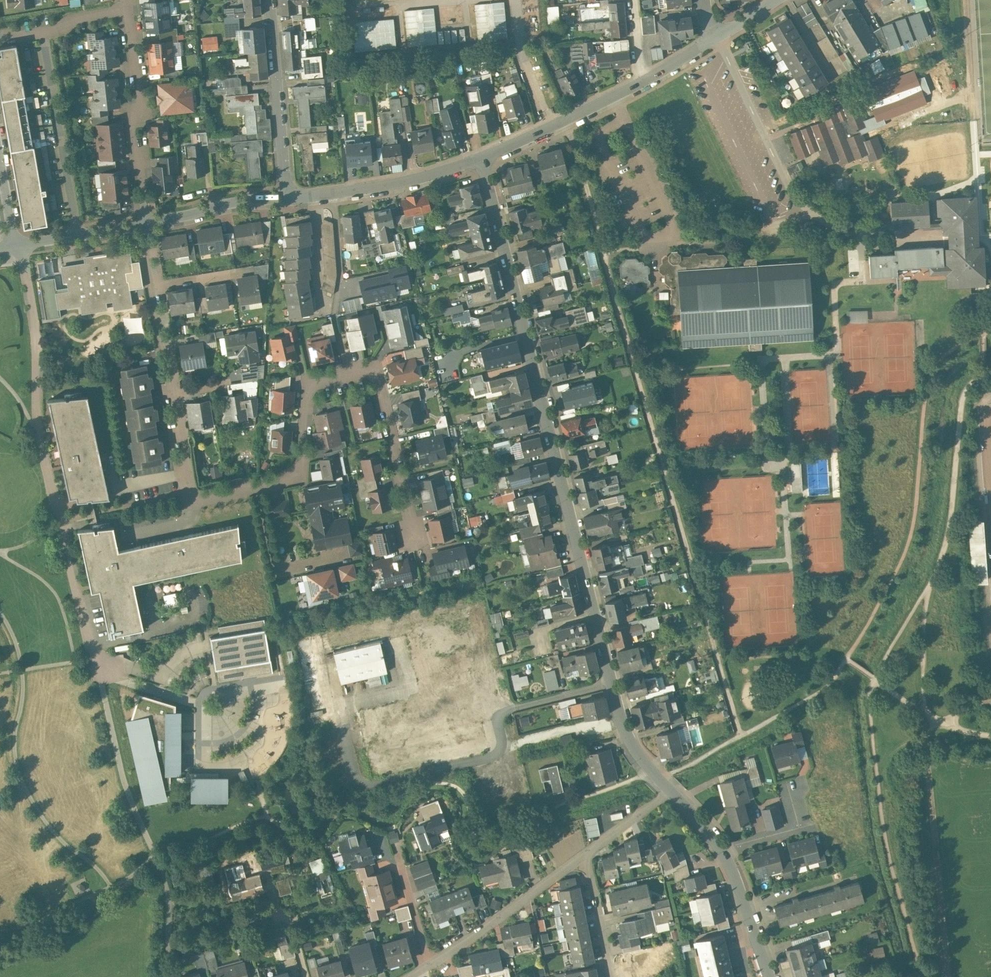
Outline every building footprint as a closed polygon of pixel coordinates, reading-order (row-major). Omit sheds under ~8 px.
[(155,2),(144,3),(145,11),(146,17),(169,15),(168,1),(168,0),(155,2)] [(244,7),(234,7),(235,16),(235,17),(239,17),(261,15),(260,0),(243,0),(244,7)] [(281,14),(296,13),(295,3),(295,0),(280,0),(281,14)] [(822,5),(832,22),(832,21),(856,7),(852,0),(831,0),(822,5)] [(915,14),(921,11),(921,13),(929,11),(925,0),(910,0),(915,14)] [(506,1),(476,3),(478,38),(508,37),(506,1)] [(623,2),(609,3),(609,12),(610,20),(625,18),(623,2)] [(806,2),(796,8),(808,28),(818,22),(812,12),(806,2)] [(547,6),(548,23),(560,23),(559,6),(547,6)] [(856,7),(832,21),(859,67),(888,49),(880,27),(874,31),(871,25),(868,27),(856,7)] [(915,14),(880,26),(888,49),(890,54),(930,38),(921,13),(921,11),(915,14)] [(609,12),(596,13),(597,21),(610,20),(609,12)] [(596,13),(583,15),(584,22),(586,22),(597,21),(596,13)] [(169,15),(146,17),(147,24),(146,24),(147,32),(159,30),(171,29),(171,28),(169,15)] [(654,15),(641,16),(643,34),(656,33),(654,15)] [(312,17),(305,18),(306,29),(306,30),(314,29),(312,17)] [(690,17),(659,21),(662,47),(680,45),(679,37),(693,35),(690,17)] [(306,29),(305,18),(293,19),(294,30),(306,29)] [(355,21),(357,50),(398,47),(396,18),(355,21)] [(625,18),(610,20),(611,27),(612,36),(626,34),(625,18)] [(808,56),(797,38),(799,37),(788,18),(769,29),(780,47),(778,48),(790,67),(791,66),(797,75),(802,84),(800,85),(801,86),(806,95),(825,84),(820,75),(821,74),(810,55),(808,56)] [(597,21),(586,22),(587,29),(611,27),(610,20),(597,21)] [(230,22),(224,22),(226,37),(235,36),(234,30),(240,29),(239,21),(230,22)] [(263,27),(243,29),(246,52),(249,52),(265,51),(263,27)] [(171,29),(159,30),(160,36),(178,34),(177,28),(171,28),(171,29)] [(306,29),(294,30),(282,31),(284,49),(299,48),(307,47),(306,38),(307,38),(306,30),(306,29)] [(103,31),(87,33),(88,40),(93,40),(93,39),(104,38),(103,31)] [(178,34),(160,36),(160,42),(172,41),(172,42),(178,41),(178,34)] [(203,49),(219,48),(219,35),(202,36),(203,49)] [(827,36),(816,42),(828,61),(838,55),(827,36)] [(104,38),(93,39),(93,40),(94,53),(112,51),(112,45),(116,44),(116,43),(117,42),(117,41),(117,40),(117,39),(116,38),(115,38),(115,37),(104,38)] [(628,50),(620,51),(619,40),(611,41),(613,66),(630,65),(628,50)] [(160,42),(148,44),(150,53),(152,55),(152,58),(173,56),(172,42),(172,41),(160,42)] [(591,41),(582,42),(583,54),(592,54),(591,41)] [(611,41),(603,41),(604,52),(595,53),(595,54),(596,69),(614,67),(613,66),(611,41)] [(0,47),(0,89),(2,99),(25,95),(16,45),(0,47)] [(662,47),(650,48),(652,60),(663,59),(662,47)] [(320,56),(300,58),(299,48),(284,49),(286,68),(303,67),(303,70),(314,69),(315,77),(322,76),(320,56)] [(582,48),(571,49),(572,60),(583,59),(582,48)] [(112,51),(94,53),(96,67),(106,66),(118,65),(118,64),(119,63),(120,62),(120,61),(119,60),(119,59),(118,58),(117,57),(113,57),(112,51)] [(265,51),(249,52),(250,61),(246,61),(246,58),(236,59),(236,62),(231,62),(232,73),(252,72),(252,79),(267,77),(265,51)] [(592,54),(583,54),(584,59),(585,70),(591,69),(596,69),(595,54),(592,54)] [(173,56),(152,58),(152,61),(151,63),(152,72),(164,71),(175,70),(175,69),(173,56)] [(106,66),(96,67),(91,67),(92,74),(103,73),(107,73),(106,66)] [(561,68),(555,72),(559,79),(565,76),(561,68)] [(175,70),(164,71),(165,77),(168,77),(178,76),(178,75),(183,75),(182,70),(180,70),(177,69),(175,69),(175,70)] [(303,70),(301,71),(302,78),(315,77),(314,69),(303,70)] [(847,70),(832,79),(833,80),(838,89),(853,80),(847,70)] [(559,79),(558,79),(567,97),(582,89),(573,71),(565,76),(559,79)] [(518,72),(512,74),(516,88),(522,86),(518,72)] [(103,73),(92,74),(88,74),(89,82),(93,81),(93,80),(104,79),(103,73)] [(491,73),(481,75),(483,84),(487,83),(487,84),(493,83),(491,73)] [(797,75),(789,80),(794,90),(801,86),(800,85),(802,84),(797,75)] [(238,76),(223,78),(224,87),(241,85),(241,78),(238,76)] [(104,79),(93,80),(93,81),(95,95),(113,93),(112,86),(117,86),(117,85),(118,84),(118,82),(118,81),(117,80),(116,79),(116,78),(104,79)] [(308,103),(304,103),(304,98),(324,96),(323,79),(306,80),(307,86),(292,87),(293,99),(298,98),(298,103),(297,103),(299,127),(310,126),(308,103)] [(159,84),(160,95),(158,95),(159,102),(161,102),(162,112),(193,109),(190,80),(169,83),(159,84)] [(833,80),(825,84),(830,92),(838,89),(833,80)] [(483,84),(467,87),(469,96),(471,97),(473,104),(474,104),(476,114),(490,111),(489,101),(490,101),(487,84),(487,83),(483,84)] [(241,88),(226,90),(227,100),(226,100),(226,102),(227,102),(228,107),(247,105),(248,111),(244,111),(246,133),(257,133),(255,110),(254,110),(254,104),(259,104),(258,92),(242,94),(241,88)] [(113,93),(95,95),(96,108),(97,109),(107,107),(119,106),(119,105),(120,104),(120,102),(120,101),(119,100),(118,100),(118,98),(114,99),(113,93)] [(368,94),(359,94),(359,102),(368,102),(368,94)] [(519,94),(503,99),(509,120),(525,115),(519,94)] [(25,95),(2,99),(3,108),(26,104),(24,96),(25,95)] [(400,98),(389,99),(391,112),(392,123),(393,123),(403,121),(401,107),(400,98)] [(437,98),(431,99),(433,112),(433,113),(440,111),(437,98)] [(453,106),(440,110),(446,130),(458,126),(459,127),(461,126),(453,102),(451,103),(453,106)] [(26,104),(3,108),(5,116),(27,112),(26,104)] [(842,104),(820,113),(823,121),(790,134),(800,159),(810,155),(809,153),(819,149),(821,155),(819,156),(823,166),(833,162),(832,158),(837,155),(841,164),(855,159),(853,154),(859,152),(861,157),(871,153),(867,143),(865,144),(859,129),(866,126),(857,104),(843,109),(842,104)] [(409,106),(401,107),(403,121),(411,120),(409,106)] [(107,107),(97,109),(96,108),(92,109),(92,116),(108,114),(107,107)] [(490,111),(476,114),(479,132),(497,129),(493,111),(490,111)] [(27,112),(5,116),(6,125),(29,121),(27,112)] [(390,115),(380,116),(383,146),(381,146),(383,164),(403,162),(400,144),(398,144),(398,139),(395,139),(393,123),(392,123),(391,112),(390,112),(390,115)] [(476,114),(470,115),(473,133),(479,132),(476,114)] [(29,121),(6,125),(8,133),(30,129),(29,121)] [(119,122),(97,125),(98,133),(101,135),(101,143),(123,140),(122,135),(120,133),(119,122)] [(158,126),(148,127),(149,136),(150,136),(151,144),(158,144),(160,145),(165,145),(167,143),(168,143),(166,125),(158,126)] [(446,130),(442,131),(448,147),(463,142),(459,127),(458,126),(446,130)] [(30,129),(8,133),(9,141),(32,137),(30,129)] [(431,129),(412,132),(415,151),(435,148),(431,129)] [(311,132),(296,134),(297,144),(302,144),(304,171),(314,171),(312,143),(328,142),(327,131),(311,132)] [(257,133),(246,133),(246,140),(231,141),(232,152),(248,151),(250,179),(261,178),(258,151),(263,151),(261,139),(258,139),(257,133)] [(32,137),(9,141),(11,150),(34,146),(34,145),(33,146),(32,137)] [(369,141),(354,142),(354,139),(345,139),(347,165),(357,164),(357,162),(370,161),(371,163),(369,141)] [(123,140),(101,143),(102,149),(100,151),(101,158),(101,159),(115,157),(123,156),(122,148),(123,146),(123,140)] [(199,144),(190,144),(191,149),(186,150),(187,158),(186,158),(188,176),(205,174),(203,156),(201,157),(199,144)] [(46,145),(41,145),(47,178),(52,177),(46,145)] [(34,146),(11,150),(24,228),(48,224),(42,194),(47,193),(46,188),(42,188),(34,146)] [(561,149),(538,155),(540,166),(543,177),(543,180),(567,173),(566,171),(563,160),(561,149)] [(176,155),(161,157),(161,166),(174,165),(174,168),(173,168),(173,171),(177,170),(176,155)] [(569,158),(563,160),(566,171),(572,169),(569,158)] [(116,163),(98,165),(98,173),(101,173),(101,172),(117,171),(116,163)] [(797,163),(787,168),(792,179),(802,174),(797,163)] [(534,167),(533,164),(527,165),(530,179),(537,177),(534,167)] [(161,166),(154,167),(155,173),(153,173),(155,184),(156,184),(157,190),(165,189),(167,191),(171,190),(172,188),(173,188),(172,178),(174,176),(172,174),(171,171),(173,171),(173,168),(174,168),(174,165),(161,166)] [(527,165),(516,168),(521,190),(533,188),(530,179),(527,165)] [(540,166),(534,167),(537,177),(537,179),(543,177),(540,166)] [(516,168),(505,170),(508,186),(510,193),(521,190),(516,168)] [(117,171),(101,172),(101,173),(103,186),(128,184),(126,170),(117,171)] [(477,183),(460,188),(461,193),(464,202),(465,207),(482,203),(477,183)] [(128,184),(103,186),(104,200),(120,198),(120,199),(129,198),(128,184)] [(510,193),(508,186),(503,187),(506,202),(512,200),(510,193)] [(425,190),(426,195),(428,201),(437,198),(434,188),(425,190)] [(461,193),(448,196),(450,205),(464,202),(461,193)] [(419,194),(408,197),(409,200),(403,201),(406,213),(407,218),(414,216),(415,216),(415,215),(422,214),(421,211),(430,209),(428,201),(426,195),(419,197),(419,194)] [(975,197),(937,199),(938,215),(943,215),(943,220),(940,223),(943,226),(943,228),(944,232),(949,232),(976,230),(977,230),(975,197)] [(104,200),(101,200),(102,208),(120,206),(120,199),(120,198),(104,200)] [(927,201),(891,203),(893,226),(923,225),(928,224),(927,201)] [(525,208),(509,212),(514,232),(524,229),(530,228),(526,214),(525,208)] [(390,209),(373,212),(375,222),(377,228),(378,228),(390,225),(394,225),(390,209)] [(373,211),(364,213),(366,224),(375,222),(373,212),(373,211)] [(539,211),(526,214),(530,228),(542,224),(539,211)] [(307,213),(283,217),(284,224),(308,220),(307,213)] [(406,213),(400,215),(403,228),(416,224),(414,216),(407,218),(406,213)] [(484,213),(467,217),(468,221),(471,231),(472,236),(489,232),(484,213)] [(358,215),(342,217),(346,242),(361,239),(360,230),(361,230),(358,215)] [(333,223),(323,219),(320,225),(323,226),(321,232),(323,234),(321,239),(325,240),(322,246),(325,248),(323,253),(326,254),(336,258),(333,223)] [(308,220),(284,224),(286,235),(284,235),(286,246),(283,247),(285,258),(283,258),(285,270),(282,271),(284,282),(282,283),(288,317),(312,313),(306,278),(309,278),(307,266),(309,265),(307,254),(309,254),(308,243),(310,243),(308,232),(310,232),(308,220)] [(468,221),(448,226),(451,236),(471,231),(468,221)] [(260,222),(234,227),(237,245),(263,241),(262,230),(260,222)] [(559,223),(547,225),(549,233),(561,230),(559,223)] [(390,225),(378,228),(381,240),(384,253),(396,250),(390,225)] [(221,228),(198,232),(201,251),(209,250),(209,252),(220,250),(224,250),(222,235),(221,228)] [(270,229),(262,230),(263,241),(263,243),(270,242),(270,229)] [(524,229),(517,231),(519,240),(533,237),(532,230),(525,232),(524,229)] [(976,230),(949,232),(950,249),(977,247),(976,230)] [(473,242),(458,246),(461,258),(493,250),(489,232),(472,236),(471,236),(473,242)] [(229,233),(222,235),(224,250),(220,250),(221,255),(233,253),(229,233)] [(553,233),(538,236),(539,244),(555,240),(553,233)] [(186,235),(161,238),(164,258),(188,254),(189,254),(187,245),(186,235)] [(381,240),(371,242),(373,255),(384,253),(381,240)] [(371,242),(363,244),(363,248),(365,257),(373,255),(371,242)] [(563,255),(560,243),(542,248),(545,260),(557,257),(563,255)] [(194,244),(187,245),(189,254),(188,254),(189,259),(196,258),(194,244)] [(533,246),(518,250),(522,265),(538,261),(545,260),(542,248),(534,250),(533,246)] [(942,246),(894,249),(895,254),(869,255),(870,277),(897,275),(896,268),(943,265),(942,249),(942,246)] [(950,249),(942,249),(943,265),(946,264),(948,286),(970,285),(970,277),(984,276),(982,247),(977,247),(950,249)] [(363,248),(357,249),(359,258),(365,257),(363,248)] [(706,252),(693,253),(690,255),(680,256),(680,254),(677,251),(676,251),(672,252),(669,255),(669,259),(666,259),(667,262),(662,262),(659,266),(659,271),(663,274),(664,274),(665,282),(671,287),(671,295),(670,297),(671,305),(670,307),(670,311),(672,313),(680,313),(678,270),(724,267),(724,264),(727,261),(726,256),(723,253),(708,254),(706,252)] [(116,252),(85,257),(86,263),(62,267),(64,281),(69,280),(70,286),(57,288),(55,278),(39,280),(45,319),(61,317),(60,307),(81,304),(83,312),(106,308),(105,300),(113,299),(115,308),(132,306),(128,282),(126,282),(124,272),(132,270),(130,254),(116,256),(116,252)] [(336,258),(326,254),(324,260),(327,261),(324,268),(327,269),(324,275),(325,276),(323,281),(324,282),(321,289),(334,293),(337,274),(336,258)] [(545,260),(538,261),(541,273),(544,273),(545,275),(550,274),(560,271),(561,271),(557,257),(545,260)] [(639,259),(636,257),(626,258),(620,265),(621,277),(623,279),(631,279),(631,281),(633,283),(637,283),(639,281),(642,280),(643,284),(645,286),(649,286),(651,283),(650,280),(649,278),(648,274),(650,271),(650,266),(647,264),(644,264),(644,262),(643,260),(639,261),(639,259)] [(724,267),(678,270),(680,313),(682,347),(749,343),(749,350),(762,349),(761,342),(813,339),(808,262),(757,265),(756,258),(743,258),(744,266),(724,267)] [(54,260),(40,262),(42,276),(57,274),(54,260)] [(496,260),(479,265),(482,276),(484,282),(500,278),(496,260)] [(522,265),(526,281),(542,277),(541,273),(538,261),(522,265)] [(269,263),(253,266),(255,276),(258,276),(258,279),(268,277),(269,263)] [(405,265),(389,269),(390,275),(391,274),(395,289),(410,286),(405,265)] [(598,267),(592,269),(595,280),(601,278),(598,267)] [(480,268),(462,272),(463,277),(467,276),(469,280),(482,276),(480,268)] [(561,271),(560,271),(561,277),(573,274),(571,268),(561,271)] [(560,271),(550,274),(551,280),(561,277),(560,271)] [(390,275),(376,278),(381,299),(396,295),(395,289),(391,274),(390,275)] [(573,274),(561,277),(551,280),(553,285),(561,283),(561,284),(574,280),(573,274)] [(250,278),(238,280),(241,300),(249,299),(251,307),(262,305),(258,279),(258,276),(255,276),(249,277),(250,278)] [(376,278),(360,281),(365,302),(381,299),(376,278)] [(500,278),(484,282),(487,296),(488,298),(504,294),(500,278)] [(574,280),(561,284),(563,292),(577,288),(574,280)] [(553,285),(540,288),(544,304),(548,303),(564,299),(563,292),(561,284),(561,283),(553,285)] [(226,285),(205,288),(207,296),(208,306),(209,306),(209,309),(230,306),(226,285)] [(485,287),(466,292),(468,301),(487,296),(485,287)] [(191,288),(169,292),(172,312),(194,309),(195,309),(193,299),(191,288)] [(207,296),(199,298),(202,312),(209,311),(209,309),(209,306),(208,306),(207,296)] [(360,297),(342,301),(345,313),(346,313),(357,311),(363,309),(360,297)] [(199,298),(193,299),(195,309),(194,309),(195,317),(202,316),(202,312),(199,298)] [(544,304),(536,306),(538,312),(549,309),(548,303),(544,304)] [(385,304),(376,306),(379,319),(386,318),(384,310),(386,310),(385,304)] [(386,310),(384,310),(386,318),(389,329),(388,329),(391,344),(396,343),(396,345),(408,343),(408,341),(413,340),(411,334),(414,333),(412,324),(409,325),(407,315),(410,314),(408,305),(386,310)] [(584,305),(565,310),(567,315),(553,319),(555,328),(569,325),(588,320),(584,305)] [(508,306),(491,311),(491,314),(495,326),(495,327),(512,323),(508,306)] [(463,311),(455,313),(456,319),(470,316),(468,309),(463,311)] [(357,311),(346,313),(347,319),(348,319),(358,317),(357,311)] [(358,317),(348,319),(351,330),(347,331),(351,348),(369,344),(369,343),(374,342),(371,332),(376,331),(372,314),(358,317)] [(491,314),(478,317),(481,330),(495,326),(491,314)] [(539,317),(535,318),(539,332),(555,328),(553,319),(552,314),(551,314),(539,317)] [(332,322),(322,325),(324,335),(325,339),(328,338),(329,342),(336,340),(332,322)] [(295,324),(285,327),(287,336),(291,335),(292,339),(298,337),(295,324)] [(215,331),(198,334),(199,341),(206,340),(207,342),(216,341),(215,331)] [(254,332),(237,335),(227,337),(229,353),(239,351),(241,361),(248,360),(250,371),(258,370),(256,360),(259,359),(254,332)] [(553,340),(541,342),(545,357),(563,352),(562,351),(579,347),(576,333),(559,338),(559,337),(552,338),(553,340)] [(551,334),(540,337),(541,342),(553,340),(552,338),(551,334)] [(287,336),(271,339),(274,350),(275,350),(277,358),(286,356),(286,359),(296,357),(292,339),(291,335),(287,336)] [(324,335),(308,339),(313,362),(333,358),(329,342),(328,338),(325,339),(324,335)] [(428,337),(415,340),(414,341),(415,347),(421,346),(429,344),(428,337)] [(484,368),(527,359),(522,339),(480,348),(484,368)] [(202,342),(180,346),(183,367),(206,363),(202,342)] [(415,347),(404,350),(406,360),(414,358),(414,359),(424,357),(421,346),(415,347)] [(406,360),(388,364),(392,384),(403,381),(405,383),(410,382),(412,379),(419,378),(414,359),(414,358),(406,360)] [(563,363),(547,367),(551,382),(567,378),(567,377),(564,365),(563,363)] [(576,363),(564,365),(567,377),(579,374),(576,363)] [(145,365),(122,369),(123,376),(124,376),(127,393),(126,394),(128,408),(130,408),(132,426),(131,426),(134,441),(135,440),(138,458),(136,458),(138,466),(161,462),(160,454),(156,455),(155,451),(163,450),(161,440),(154,441),(153,437),(157,437),(155,422),(151,423),(150,419),(157,417),(156,408),(149,409),(148,405),(152,405),(149,390),(146,391),(145,387),(152,385),(151,376),(143,377),(143,373),(147,373),(145,365)] [(250,371),(240,373),(242,382),(245,381),(258,379),(258,370),(250,371)] [(524,371),(507,375),(510,386),(511,388),(511,391),(528,387),(524,371)] [(482,374),(470,376),(472,383),(483,380),(482,374)] [(507,375),(486,381),(489,391),(510,386),(507,375)] [(290,376),(275,379),(274,390),(289,391),(290,376)] [(258,379),(245,381),(246,393),(257,391),(258,379)] [(565,383),(555,385),(557,391),(561,390),(567,389),(565,383)] [(582,385),(559,391),(563,404),(585,398),(582,385)] [(531,402),(528,387),(511,391),(512,396),(515,406),(531,402)] [(419,389),(401,393),(403,402),(417,399),(418,400),(421,399),(419,389)] [(274,390),(273,390),(270,390),(270,398),(273,398),(272,410),(292,411),(293,391),(289,391),(274,390)] [(244,393),(221,397),(222,403),(220,403),(222,418),(235,415),(236,417),(243,416),(246,416),(243,399),(244,399),(244,393)] [(364,393),(344,398),(346,408),(352,407),(352,406),(366,403),(364,393)] [(88,396),(69,398),(69,399),(66,399),(66,398),(48,400),(48,401),(69,498),(76,497),(77,501),(85,501),(88,500),(88,499),(91,499),(91,500),(92,500),(110,498),(110,497),(109,497),(102,463),(105,462),(104,456),(100,456),(87,397),(88,397),(88,396)] [(512,396),(497,400),(499,410),(515,406),(512,396)] [(244,399),(243,399),(246,416),(243,416),(245,426),(256,424),(257,397),(244,399)] [(344,398),(326,402),(328,411),(337,409),(337,410),(346,408),(344,398)] [(403,402),(400,403),(401,410),(400,412),(401,417),(403,418),(405,425),(422,421),(422,419),(423,417),(422,412),(420,411),(418,400),(417,399),(403,402)] [(478,399),(471,401),(473,410),(480,408),(478,399)] [(193,402),(186,403),(188,416),(195,415),(193,404),(193,402)] [(208,402),(193,404),(195,415),(188,416),(189,427),(202,425),(202,426),(204,425),(204,422),(211,421),(208,402)] [(366,403),(352,406),(352,407),(356,425),(374,421),(370,402),(366,403)] [(566,404),(560,405),(562,410),(572,408),(571,402),(566,404)] [(328,411),(316,414),(319,431),(320,431),(336,428),(341,427),(337,410),(337,409),(328,411)] [(493,410),(483,413),(484,418),(495,416),(493,410)] [(593,412),(585,414),(586,419),(581,420),(583,429),(597,426),(593,412)] [(483,413),(470,416),(472,421),(484,418),(483,413)] [(441,425),(448,423),(446,414),(439,416),(441,425)] [(523,414),(502,419),(504,427),(505,435),(527,429),(523,414)] [(561,420),(560,420),(565,438),(584,433),(583,429),(581,420),(580,415),(571,418),(561,420)] [(495,416),(484,418),(485,424),(496,422),(495,416)] [(496,422),(485,424),(487,431),(504,427),(502,420),(496,422)] [(284,421),(270,424),(270,430),(274,430),(284,430),(284,421)] [(447,425),(433,428),(435,436),(442,435),(442,436),(449,435),(447,425)] [(336,428),(320,431),(319,431),(315,432),(318,447),(331,443),(339,442),(339,441),(336,428)] [(284,430),(274,430),(274,439),(272,441),(271,447),(273,449),(290,450),(291,431),(284,430)] [(435,436),(418,440),(420,447),(418,448),(418,451),(417,451),(418,458),(420,457),(420,460),(428,458),(428,460),(446,456),(442,436),(442,435),(435,436)] [(256,472),(250,437),(224,442),(230,477),(256,472)] [(540,437),(520,442),(523,456),(523,458),(529,456),(544,453),(540,437)] [(604,439),(579,445),(581,451),(584,450),(590,449),(606,445),(604,439)] [(345,440),(339,441),(339,442),(331,443),(333,450),(342,448),(347,447),(345,440)] [(510,445),(495,449),(497,454),(511,451),(510,445)] [(579,445),(568,448),(569,454),(581,451),(579,445)] [(606,445),(590,449),(591,456),(592,457),(607,453),(606,445)] [(333,450),(325,452),(326,458),(338,456),(344,455),(342,448),(333,450)] [(569,454),(572,468),(587,464),(586,457),(584,450),(581,451),(569,454)] [(609,463),(619,461),(618,453),(608,455),(609,463)] [(326,458),(320,459),(324,478),(335,476),(342,474),(338,456),(326,458)] [(378,456),(362,459),(365,475),(374,473),(375,476),(382,474),(378,456)] [(528,466),(516,469),(515,472),(515,473),(509,475),(512,486),(531,481),(532,482),(550,478),(546,462),(528,466)] [(146,473),(162,471),(161,464),(145,466),(146,473)] [(220,465),(211,466),(213,476),(222,475),(220,465)] [(442,468),(428,472),(429,478),(442,475),(442,476),(444,476),(442,468)] [(365,475),(356,477),(359,487),(376,483),(375,476),(374,473),(365,475)] [(590,474),(575,478),(578,492),(593,488),(592,482),(590,474)] [(616,474),(597,479),(597,480),(592,482),(593,488),(616,482),(618,482),(616,474)] [(429,478),(419,481),(422,494),(445,489),(442,476),(442,475),(429,478)] [(463,485),(474,484),(474,476),(463,477),(463,485)] [(337,481),(305,488),(317,549),(347,543),(351,542),(346,517),(333,520),(331,508),(344,505),(339,484),(339,481),(337,481)] [(616,482),(593,488),(595,494),(600,493),(601,494),(618,490),(616,482)] [(376,483),(359,487),(361,497),(370,495),(369,492),(378,490),(376,483)] [(507,486),(499,488),(501,495),(514,492),(512,486),(508,487),(507,486)] [(378,490),(369,492),(370,495),(374,511),(390,507),(385,488),(378,490)] [(593,488),(578,492),(582,506),(597,502),(595,494),(593,488)] [(445,489),(422,494),(425,508),(435,506),(448,503),(448,502),(445,489)] [(547,507),(543,490),(526,494),(526,495),(529,505),(530,511),(547,507)] [(514,492),(501,495),(503,502),(516,499),(515,498),(514,492)] [(518,508),(529,505),(526,495),(515,498),(516,499),(518,508)] [(85,501),(91,529),(94,528),(95,531),(98,531),(97,528),(98,528),(92,500),(91,500),(91,499),(88,499),(88,500),(85,501)] [(624,500),(607,504),(609,511),(621,508),(626,507),(624,500)] [(448,503),(435,506),(437,512),(452,509),(450,502),(448,502),(448,503)] [(547,507),(530,511),(532,518),(535,529),(551,525),(547,507)] [(452,509),(437,512),(438,519),(448,516),(449,520),(457,518),(455,508),(452,509)] [(609,511),(594,514),(599,533),(618,529),(615,520),(623,518),(621,508),(609,511)] [(482,514),(470,516),(472,525),(483,522),(482,514)] [(594,514),(584,517),(589,536),(599,533),(594,514)] [(438,519),(430,520),(434,540),(453,536),(449,520),(448,516),(438,519)] [(532,518),(519,521),(521,529),(523,537),(524,537),(537,534),(535,529),(532,518)] [(981,519),(967,520),(970,583),(985,583),(981,519)] [(118,550),(113,527),(114,527),(114,526),(98,528),(97,528),(98,531),(95,531),(94,528),(91,529),(78,530),(78,531),(92,592),(99,590),(109,635),(109,636),(144,628),(143,628),(134,583),(241,559),(241,560),(242,560),(238,524),(237,524),(237,525),(118,550)] [(382,524),(365,528),(366,535),(372,533),(384,530),(382,524)] [(384,530),(372,533),(374,542),(376,541),(379,553),(396,549),(392,529),(384,530)] [(521,529),(502,534),(504,542),(523,537),(521,529)] [(541,538),(539,533),(537,534),(524,537),(525,545),(528,546),(529,553),(528,553),(530,565),(534,566),(538,565),(540,562),(544,561),(557,557),(556,554),(555,554),(555,551),(556,550),(554,543),(553,543),(551,535),(541,538)] [(351,542),(347,543),(350,556),(364,553),(361,540),(351,542)] [(632,542),(622,545),(626,560),(625,560),(627,567),(629,567),(639,564),(640,564),(638,557),(636,558),(632,542)] [(608,544),(592,548),(597,567),(612,563),(609,548),(608,544)] [(622,545),(609,548),(612,563),(625,560),(626,560),(622,545)] [(464,546),(437,552),(440,564),(436,566),(437,572),(447,569),(468,564),(468,562),(471,561),(467,548),(464,548),(464,546)] [(390,556),(373,560),(374,567),(382,565),(382,564),(391,562),(390,556)] [(557,557),(544,561),(546,570),(561,566),(559,557),(557,557)] [(391,562),(382,564),(382,565),(382,566),(381,569),(382,575),(385,576),(386,584),(412,578),(414,576),(413,573),(411,571),(410,571),(407,559),(391,562)] [(353,564),(338,567),(338,569),(340,577),(341,580),(356,577),(353,564)] [(639,564),(629,567),(630,574),(634,573),(634,575),(641,573),(639,564)] [(436,566),(428,567),(432,580),(449,576),(447,569),(437,572),(436,566)] [(561,566),(546,570),(548,578),(564,574),(561,566)] [(627,567),(615,570),(617,577),(630,574),(629,567),(627,567)] [(333,568),(323,570),(323,572),(317,573),(317,572),(307,574),(309,583),(311,583),(312,589),(309,590),(311,602),(323,599),(322,597),(338,594),(335,578),(340,577),(338,569),(333,570),(333,568)] [(615,570),(599,574),(603,591),(619,587),(617,577),(615,570)] [(574,574),(559,578),(560,581),(547,584),(550,594),(563,591),(564,596),(578,592),(579,592),(574,574)] [(564,596),(562,596),(564,603),(567,615),(583,611),(578,592),(564,596)] [(645,593),(639,594),(641,604),(648,602),(645,593)] [(639,594),(632,596),(634,606),(641,604),(639,594)] [(632,596),(621,599),(623,609),(634,606),(632,596)] [(616,600),(605,602),(610,621),(625,617),(623,609),(621,599),(616,600)] [(564,603),(550,606),(553,617),(553,618),(567,615),(564,603)] [(550,606),(543,608),(546,618),(548,617),(548,618),(553,617),(550,606)] [(546,618),(530,622),(532,629),(549,624),(548,618),(548,617),(546,618)] [(272,672),(264,619),(218,626),(220,635),(210,637),(215,669),(217,668),(219,680),(272,672)] [(585,622),(554,629),(558,647),(589,639),(585,622)] [(649,622),(640,625),(641,632),(651,630),(649,622)] [(640,625),(628,628),(629,634),(634,633),(634,634),(641,632),(640,625)] [(628,628),(613,631),(616,645),(631,641),(629,634),(628,628)] [(528,630),(514,633),(515,639),(529,635),(528,630)] [(380,642),(334,654),(341,683),(387,672),(380,642)] [(641,646),(617,651),(622,670),(636,667),(642,665),(640,657),(643,656),(641,646)] [(510,648),(498,651),(500,663),(513,660),(510,648)] [(593,650),(562,658),(566,672),(579,669),(581,674),(598,669),(593,650)] [(557,653),(545,656),(548,667),(560,664),(557,653)] [(662,657),(651,659),(652,667),(663,664),(662,657)] [(694,658),(688,660),(691,672),(698,670),(694,658)] [(651,662),(642,665),(636,667),(637,672),(653,668),(651,662)] [(544,671),(549,690),(560,687),(556,668),(544,671)] [(707,681),(718,680),(717,669),(706,671),(707,681)] [(530,683),(529,674),(520,676),(520,673),(513,674),(515,689),(523,688),(523,684),(530,683)] [(643,676),(625,680),(629,697),(644,693),(647,692),(644,680),(643,676)] [(656,677),(644,680),(647,692),(659,689),(656,677)] [(647,692),(644,693),(645,698),(649,697),(667,692),(667,691),(666,688),(659,689),(647,692)] [(667,692),(649,697),(651,703),(659,700),(659,701),(669,699),(667,692)] [(153,700),(141,697),(135,718),(127,719),(146,801),(166,796),(167,802),(170,801),(166,785),(167,785),(167,773),(180,773),(180,752),(182,752),(182,741),(180,741),(180,711),(172,711),(172,706),(160,703),(162,698),(154,696),(153,700)] [(604,697),(581,702),(581,703),(576,704),(576,705),(569,707),(571,716),(584,713),(585,719),(608,714),(604,697)] [(669,699),(659,701),(663,715),(663,716),(667,718),(679,715),(674,697),(669,699)] [(575,698),(558,702),(560,709),(569,707),(576,705),(576,704),(575,698)] [(651,703),(631,707),(636,726),(652,722),(651,718),(663,715),(659,701),(659,700),(651,703)] [(608,714),(585,719),(588,730),(593,728),(594,734),(612,730),(608,714)] [(686,720),(671,724),(672,730),(674,730),(688,726),(686,720)] [(672,730),(656,734),(662,756),(679,751),(674,730),(672,730)] [(801,731),(791,734),(793,741),(794,741),(796,747),(804,745),(801,731)] [(793,741),(772,747),(776,762),(783,761),(784,763),(791,762),(799,760),(796,747),(794,741),(793,741)] [(609,749),(589,754),(593,771),(591,771),(594,783),(604,780),(615,777),(616,777),(609,749)] [(557,764),(539,769),(541,781),(550,779),(553,793),(563,791),(557,764)] [(756,765),(740,770),(742,776),(743,780),(759,776),(756,765)] [(742,776),(723,781),(727,795),(729,795),(731,803),(731,804),(742,801),(748,799),(743,780),(742,776)] [(227,777),(191,777),(191,799),(207,799),(207,804),(222,804),(222,801),(212,801),(212,799),(227,799),(227,777)] [(615,777),(604,780),(606,786),(616,782),(615,777)] [(742,801),(731,804),(731,803),(727,804),(729,811),(728,811),(732,828),(743,826),(742,823),(748,821),(742,801)] [(433,819),(413,827),(421,848),(441,841),(438,833),(448,830),(439,806),(429,809),(433,819)] [(776,806),(762,809),(767,829),(782,825),(776,806)] [(622,812),(610,814),(611,820),(623,817),(622,812)] [(596,817),(584,819),(588,837),(600,834),(596,817)] [(364,835),(357,837),(356,833),(347,835),(349,839),(340,841),(340,843),(338,847),(339,851),(343,853),(345,853),(347,860),(344,860),(344,861),(351,859),(371,854),(370,850),(369,848),(367,849),(364,836),(364,835)] [(637,837),(630,838),(630,839),(624,841),(625,845),(626,845),(628,860),(641,858),(640,856),(638,844),(637,837)] [(813,837),(806,839),(806,840),(801,841),(807,862),(819,859),(818,852),(813,837)] [(669,838),(663,840),(662,838),(656,840),(657,843),(653,845),(658,858),(660,857),(675,851),(669,838)] [(801,841),(795,843),(795,842),(788,844),(793,861),(794,866),(807,862),(801,841)] [(645,850),(644,843),(638,844),(640,856),(646,854),(645,850)] [(529,845),(512,849),(513,855),(516,854),(518,862),(532,858),(529,845)] [(625,845),(619,847),(619,848),(613,849),(613,853),(614,853),(617,868),(630,866),(628,860),(626,845),(625,845)] [(776,847),(769,849),(769,850),(764,851),(769,872),(782,869),(781,864),(776,847)] [(651,848),(645,850),(646,854),(648,861),(653,860),(651,848)] [(675,851),(660,857),(665,868),(679,861),(675,851)] [(764,851),(758,853),(758,852),(751,854),(755,869),(757,876),(769,872),(764,851)] [(827,864),(823,851),(818,852),(819,859),(821,866),(827,864)] [(608,856),(601,857),(605,877),(618,874),(617,868),(614,853),(613,853),(607,855),(608,856)] [(371,854),(351,859),(353,868),(357,867),(371,863),(374,862),(371,854)] [(513,855),(503,857),(504,858),(496,860),(496,863),(481,867),(484,879),(500,876),(501,883),(511,881),(512,882),(521,880),(517,864),(518,863),(518,862),(516,854),(513,855)] [(271,855),(260,858),(262,864),(273,861),(271,855)] [(240,857),(231,860),(232,866),(242,863),(240,857)] [(317,871),(324,870),(323,858),(316,858),(317,871)] [(752,858),(742,860),(744,864),(747,871),(755,869),(752,858)] [(794,866),(793,861),(787,863),(790,876),(797,875),(794,866)] [(232,866),(225,868),(229,883),(246,878),(242,863),(232,866)] [(371,863),(357,867),(360,878),(364,877),(364,876),(374,874),(371,863)] [(787,863),(781,864),(782,869),(784,878),(790,876),(787,863)] [(687,864),(676,868),(679,879),(683,878),(690,876),(687,864)] [(374,874),(364,876),(364,877),(372,906),(375,905),(375,907),(383,905),(396,901),(388,870),(374,874)] [(690,876),(683,878),(686,890),(703,886),(706,885),(706,884),(703,873),(690,876)] [(229,883),(228,883),(233,899),(264,891),(259,874),(246,878),(229,883)] [(289,876),(277,880),(281,895),(294,891),(289,876)] [(575,877),(559,880),(560,888),(576,885),(575,877)] [(858,881),(774,906),(780,924),(789,922),(789,920),(813,913),(813,914),(830,909),(830,908),(854,901),(854,902),(864,899),(858,881)] [(715,882),(706,884),(706,885),(703,886),(705,895),(717,892),(715,882)] [(611,892),(609,892),(614,911),(651,902),(646,883),(624,888),(611,892)] [(623,883),(610,886),(611,892),(624,888),(623,883)] [(436,884),(423,888),(425,894),(438,889),(436,884)] [(560,888),(559,889),(561,901),(581,898),(578,885),(560,888)] [(468,887),(430,901),(433,910),(430,911),(435,923),(448,918),(447,916),(475,906),(471,897),(468,887)] [(705,895),(696,897),(699,910),(720,905),(721,905),(719,899),(720,899),(718,892),(717,892),(705,895)] [(482,893),(471,897),(475,906),(476,908),(487,904),(482,893)] [(581,898),(561,901),(564,914),(582,910),(583,910),(581,898)] [(668,898),(654,901),(655,908),(669,905),(670,905),(668,898)] [(383,905),(375,907),(375,905),(372,906),(368,907),(372,920),(370,920),(371,921),(385,913),(383,905)] [(408,905),(395,909),(398,921),(411,918),(408,905)] [(655,908),(652,909),(653,915),(649,917),(651,925),(668,921),(669,924),(674,923),(669,905),(655,908)] [(720,905),(699,910),(702,923),(716,920),(724,917),(723,910),(722,910),(720,905)] [(652,909),(637,912),(638,919),(649,916),(649,917),(653,915),(652,909)] [(564,914),(563,914),(565,927),(584,923),(582,910),(564,914)] [(638,919),(622,923),(625,934),(619,936),(622,948),(640,944),(640,943),(638,934),(652,931),(651,925),(649,917),(649,916),(638,919)] [(724,917),(716,920),(718,929),(730,926),(727,916),(724,917)] [(540,930),(547,929),(546,917),(538,918),(540,930)] [(528,922),(509,926),(512,943),(532,939),(528,922)] [(584,923),(565,927),(568,939),(569,939),(587,935),(584,923)] [(828,929),(810,934),(813,942),(830,937),(828,929)] [(373,930),(365,932),(369,946),(377,944),(373,930)] [(878,931),(869,933),(871,942),(880,940),(878,931)] [(723,934),(695,941),(702,970),(730,963),(723,934)] [(587,935),(569,939),(572,951),(591,947),(588,935),(587,935)] [(406,937),(383,943),(388,962),(411,956),(406,937)] [(688,937),(677,940),(678,946),(689,943),(688,937)] [(249,938),(241,940),(241,941),(240,941),(245,955),(253,953),(249,938)] [(340,938),(334,940),(338,953),(344,952),(340,938)] [(509,939),(503,940),(503,942),(506,956),(512,954),(509,939)] [(810,941),(787,948),(792,967),(815,960),(810,941)] [(292,942),(279,946),(282,958),(295,954),(292,942)] [(503,942),(497,943),(498,948),(500,957),(506,956),(503,942)] [(669,942),(653,946),(655,953),(670,949),(669,942)] [(640,944),(622,948),(623,953),(641,949),(640,944)] [(358,945),(350,947),(352,956),(361,953),(358,945)] [(591,947),(572,951),(574,964),(579,963),(592,960),(593,960),(591,947)] [(489,952),(471,955),(471,954),(469,954),(471,964),(474,974),(475,974),(474,971),(488,969),(489,971),(503,969),(502,968),(500,957),(498,948),(488,950),(489,952)] [(202,951),(193,954),(197,971),(198,971),(207,969),(205,960),(202,951)] [(361,953),(352,956),(357,973),(376,968),(372,951),(361,953)] [(633,957),(637,976),(644,976),(657,974),(652,953),(633,957)] [(214,958),(205,960),(207,969),(209,973),(218,971),(218,970),(214,958)] [(318,965),(321,976),(342,976),(345,976),(340,959),(318,965)] [(592,960),(579,963),(580,969),(593,966),(592,960)] [(792,967),(795,976),(820,976),(815,960),(792,967)] [(218,970),(218,971),(220,976),(248,976),(246,969),(244,963),(218,970)] [(702,970),(704,976),(733,976),(730,963),(702,970)] [(264,967),(266,976),(267,976),(278,974),(275,964),(264,967)] [(457,966),(459,976),(471,976),(475,976),(474,974),(471,964),(457,966)] [(246,969),(248,976),(260,976),(257,966),(246,969)] [(488,971),(489,976),(510,976),(508,966),(502,968),(503,969),(489,971),(488,971)] [(565,972),(566,976),(596,976),(594,966),(580,969),(571,971),(565,972)]
